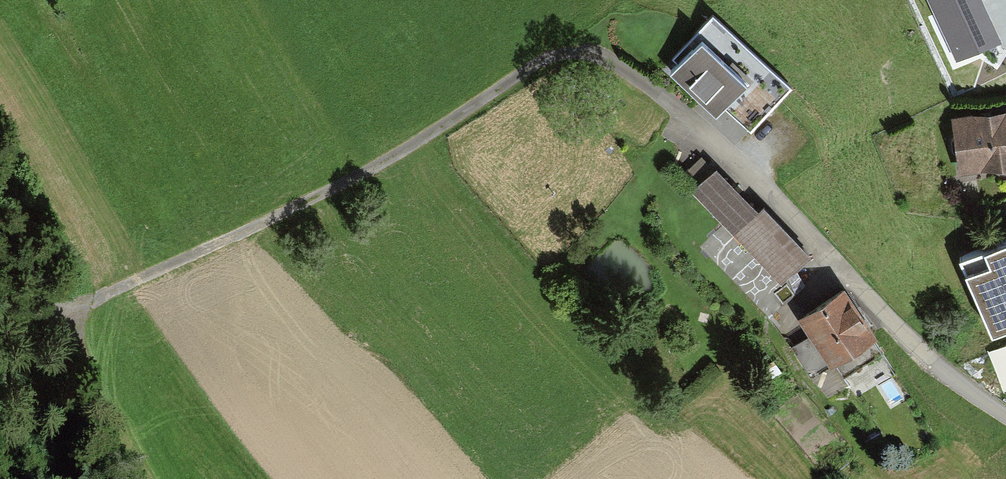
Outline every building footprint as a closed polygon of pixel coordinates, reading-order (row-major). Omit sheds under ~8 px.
[(956,63),(1001,43),(981,0),(928,0),(956,63)] [(713,26),(671,71),(740,135),(782,90),(713,26)] [(952,114),(960,171),(1005,165),(1005,107),(952,114)] [(713,177),(695,193),(780,290),(807,266),(761,213),(752,221),(713,177)] [(961,257),(991,327),(1005,321),(1005,238),(961,257)] [(842,286),(798,315),(830,365),(875,336),(842,286)] [(991,350),(999,371),(1005,368),(1005,344),(991,350)]
